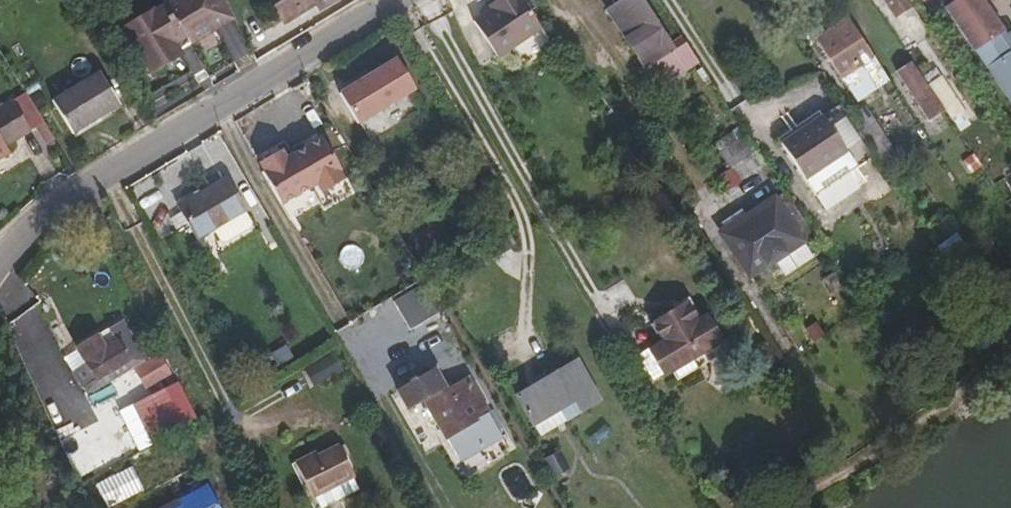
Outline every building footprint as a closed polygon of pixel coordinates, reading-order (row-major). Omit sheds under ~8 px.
[(121,22),(146,73),(184,54),(179,44),(230,19),(220,0),(165,0),(121,22)] [(279,20),(309,3),(315,15),(337,2),(335,0),(268,0),(279,20)] [(497,4),(489,9),(471,21),(495,57),(538,28),(519,0),(495,0),(497,4)] [(495,0),(493,0),(486,5),(489,9),(497,4),(495,0)] [(646,69),(674,52),(641,0),(622,0),(608,8),(646,69)] [(914,3),(912,0),(899,0),(890,6),(896,15),(914,3)] [(985,0),(952,0),(944,5),(975,47),(987,39),(1004,28),(985,0)] [(1004,28),(987,39),(997,55),(982,66),(1010,105),(1010,37),(1004,28)] [(869,61),(854,36),(826,53),(854,97),(884,78),(871,60),(869,61)] [(931,83),(913,56),(898,66),(916,93),(931,83)] [(361,131),(408,103),(417,98),(398,68),(341,101),(358,132),(361,131)] [(51,106),(68,138),(119,111),(101,78),(51,106)] [(931,115),(946,105),(931,83),(916,93),(931,115)] [(12,103),(0,109),(0,159),(7,155),(4,148),(29,134),(12,103)] [(890,147),(862,104),(847,113),(875,156),(890,147)] [(781,143),(822,116),(819,111),(778,138),(781,143)] [(846,154),(822,116),(781,143),(804,180),(846,154)] [(344,177),(318,131),(281,153),(276,146),(253,160),(279,204),(313,184),(318,192),(344,177)] [(182,212),(186,219),(201,246),(205,252),(225,240),(253,224),(231,184),(182,212)] [(810,233),(782,191),(770,200),(797,242),(810,233)] [(797,242),(770,200),(717,233),(745,275),(772,258),(797,242)] [(201,246),(186,219),(171,228),(185,255),(201,246)] [(261,237),(253,224),(225,240),(233,253),(261,237)] [(777,267),(772,258),(745,275),(751,284),(777,267)] [(393,308),(408,336),(437,321),(421,292),(393,308)] [(658,341),(645,349),(661,376),(667,373),(689,360),(717,344),(700,315),(692,319),(682,303),(648,323),(658,341)] [(72,347),(91,380),(123,361),(104,328),(72,347)] [(661,376),(645,349),(623,363),(638,389),(661,376)] [(332,355),(304,369),(312,386),(341,371),(332,355)] [(694,369),(689,360),(667,373),(672,382),(694,369)] [(133,376),(142,391),(166,377),(157,362),(133,376)] [(513,396),(535,436),(576,412),(553,372),(513,396)] [(428,380),(394,400),(403,417),(423,406),(441,436),(455,427),(460,436),(488,420),(469,388),(441,403),(428,380)] [(342,459),(346,457),(340,446),(298,468),(314,499),(352,479),(342,459)] [(352,479),(314,499),(318,507),(331,507),(359,493),(352,479)] [(202,487),(160,507),(213,507),(202,487)]
